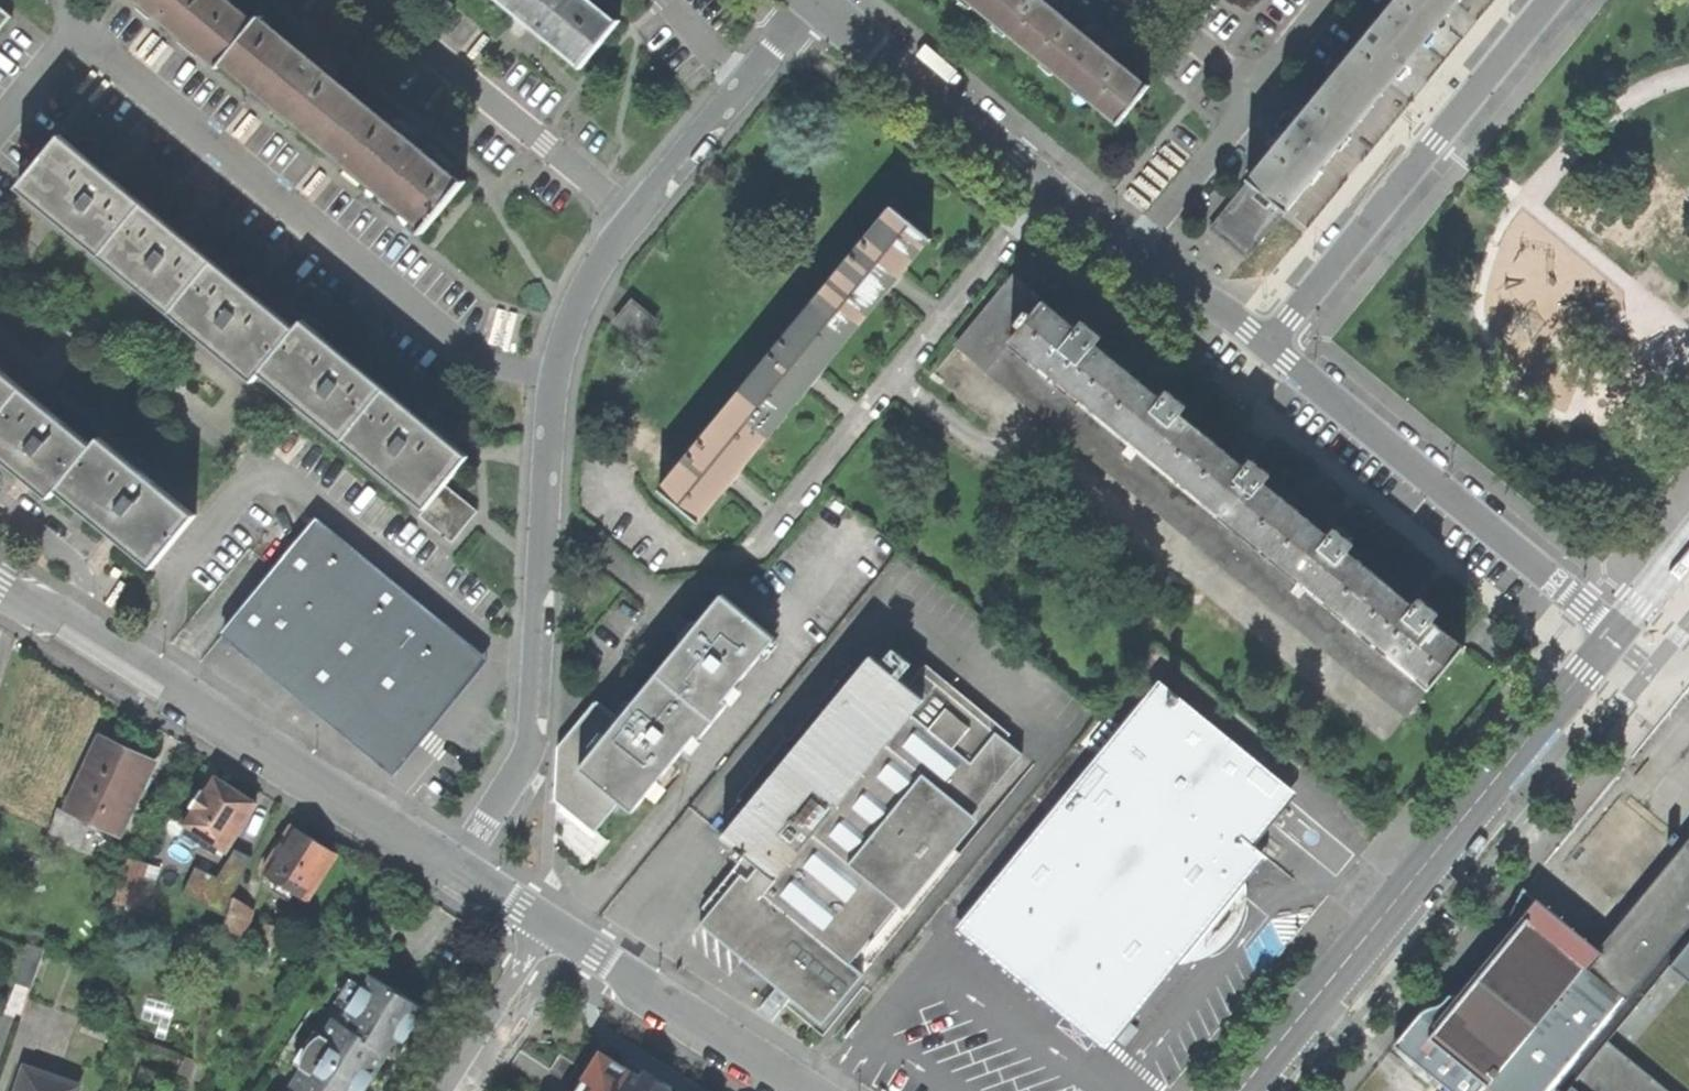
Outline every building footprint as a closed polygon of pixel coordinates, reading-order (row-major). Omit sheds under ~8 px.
[(199,0),(147,0),(178,26),(199,0)] [(228,0),(199,0),(178,26),(224,64),(257,24),(229,1),(228,0)] [(618,21),(616,24),(586,0),(503,0),(535,27),(582,65),(579,68),(581,69),(620,22),(618,21)] [(1042,0),(969,0),(1025,47),(1055,11),(1042,0)] [(1336,74),(1372,103),(1415,51),(1457,0),(1397,0),(1336,74)] [(14,17),(0,5),(0,34),(14,17)] [(1147,87),(1103,51),(1089,39),(1055,11),(1025,47),(1117,123),(1147,87)] [(229,61),(328,143),(362,102),(322,69),(321,68),(312,61),(302,53),(262,20),(265,17),(264,16),(257,24),(224,64),(221,67),(222,69),(229,61)] [(1089,39),(1103,51),(1112,41),(1104,34),(1097,28),(1089,39)] [(1336,74),(1302,115),(1287,134),(1248,180),(1285,210),(1329,157),(1372,103),(1336,74)] [(461,184),(423,152),(422,151),(412,143),(403,136),(362,102),(328,143),(427,225),(421,232),(423,234),(466,182),(464,180),(461,184)] [(1287,134),(1302,115),(1290,106),(1275,125),(1287,134)] [(62,135),(20,186),(102,254),(144,202),(117,180),(122,173),(116,167),(109,162),(103,168),(62,135)] [(1285,210),(1248,180),(1209,228),(1245,258),(1285,210)] [(173,226),(144,202),(102,254),(172,312),(215,260),(187,237),(192,231),(185,225),(179,219),(173,226)] [(890,206),(812,303),(850,335),(889,286),(929,238),(890,206)] [(244,284),(215,260),(172,312),(255,380),(262,372),(298,328),(257,295),(263,288),(256,283),(250,278),(244,284)] [(1011,340),(1043,302),(1013,277),(956,345),(987,370),(1006,346),(1011,340)] [(638,342),(655,321),(632,302),(614,323),(638,342)] [(1043,302),(1011,340),(1431,686),(1464,646),(1432,620),(1438,613),(1429,606),(1420,598),(1414,605),(1347,550),(1353,543),(1345,537),(1335,528),(1329,536),(1264,482),(1269,474),(1260,466),(1251,459),(1245,467),(1181,414),(1187,407),(1177,399),(1168,392),(1162,399),(1095,343),(1100,337),(1091,330),(1082,322),(1076,329),(1043,302)] [(814,379),(850,335),(812,303),(741,391),(779,422),(814,379)] [(305,320),(298,328),(262,372),(345,440),(387,387),(359,364),(364,358),(358,352),(352,347),(346,354),(305,320)] [(1426,692),(1431,686),(1011,340),(1006,346),(1426,692)] [(1406,716),(1426,692),(1006,346),(987,370),(1406,716)] [(24,387),(0,367),(0,416),(24,387)] [(59,488),(95,445),(24,387),(0,416),(0,454),(20,470),(52,497),(59,488)] [(416,411),(387,387),(345,440),(427,507),(446,484),(470,456),(429,422),(434,415),(428,410),(421,404),(416,411)] [(736,475),(779,422),(741,391),(660,491),(698,522),(736,475)] [(154,567),(197,514),(102,436),(95,445),(59,488),(107,528),(154,567)] [(478,511),(446,484),(427,507),(421,515),(453,541),(478,511)] [(393,774),(486,660),(316,519),(300,538),(274,516),(247,548),(274,570),(222,633),(309,704),(378,761),(393,774)] [(723,696),(772,637),(721,594),(694,626),(690,631),(668,658),(673,662),(662,675),(714,718),(728,701),(723,696)] [(963,851),(949,840),(1021,753),(998,734),(1004,726),(927,663),(909,685),(872,654),(723,833),(740,847),(735,852),(742,858),(747,853),(762,865),(750,879),(744,874),(721,902),(709,916),(703,924),(763,974),(784,991),(821,1022),(963,851)] [(698,737),(714,718),(662,675),(649,690),(644,687),(631,703),(627,708),(618,718),(579,766),(617,798),(630,809),(693,733),(698,737)] [(1178,941),(1220,888),(1252,848),(1241,838),(1283,786),(1172,694),(1148,695),(964,918),(1103,1031),(1178,941)] [(593,827),(617,798),(579,766),(618,718),(597,699),(577,722),(560,741),(557,797),(566,804),(570,808),(593,827)] [(8,757),(15,737),(0,732),(0,754),(8,757)] [(92,743),(61,813),(115,837),(146,768),(119,755),(92,743)] [(8,757),(0,754),(0,769),(4,770),(8,757)] [(175,840),(189,849),(196,839),(219,854),(249,805),(227,791),(208,779),(197,795),(195,793),(183,810),(186,812),(177,826),(182,829),(175,840)] [(1620,909),(1678,837),(1624,792),(1591,833),(1566,864),(1620,909)] [(75,848),(79,831),(52,812),(47,831),(45,838),(75,848)] [(159,831),(175,840),(182,829),(177,826),(167,820),(159,831)] [(28,833),(45,838),(47,831),(30,826),(28,833)] [(283,890),(291,895),(302,902),(331,858),(306,841),(287,829),(258,873),(276,885),(283,890)] [(1523,889),(1563,929),(1563,932),(1603,965),(1688,860),(1688,839),(1598,950),(1523,889)] [(246,861),(231,854),(215,886),(231,893),(246,861)] [(1608,1043),(1674,965),(1688,977),(1688,860),(1603,965),(1563,932),(1563,929),(1523,889),(1518,896),(1500,935),(1485,954),(1493,961),(1460,997),(1450,996),(1447,1000),(1438,1006),(1428,1017),(1422,1013),(1395,1047),(1449,1090),(1551,1090),(1552,1090),(1554,1090),(1668,1090),(1608,1043)] [(140,868),(123,863),(110,907),(128,912),(140,868)] [(278,899),(283,890),(276,885),(270,894),(278,899)] [(1232,906),(1220,888),(1178,941),(1198,947),(1212,937),(1223,923),(1232,906)] [(291,895),(283,890),(278,899),(285,904),(291,895)] [(219,954),(265,968),(276,935),(260,928),(257,941),(242,935),(247,911),(229,900),(221,926),(219,954)] [(10,987),(26,992),(39,953),(23,948),(10,987)] [(322,1040),(312,1056),(365,1089),(387,1054),(394,1059),(406,1040),(424,1012),(370,978),(363,990),(341,1026),(334,1021),(322,1040)] [(349,981),(334,1004),(342,1009),(334,1021),(341,1026),(363,990),(349,981)] [(322,1040),(334,1021),(342,1009),(334,1004),(326,1017),(311,1008),(269,1075),(284,1084),(280,1090),(291,1090),(302,1073),(293,1067),(303,1050),(313,1034),(322,1040)] [(312,1056),(322,1040),(313,1034),(303,1050),(312,1056)] [(302,1073),(312,1056),(303,1050),(293,1067),(302,1073)] [(547,1069),(564,1082),(575,1066),(557,1054),(547,1069)] [(365,1089),(312,1056),(302,1073),(291,1090),(294,1090),(364,1090),(365,1089)] [(621,1065),(605,1090),(595,1084),(590,1090),(662,1090),(621,1065)] [(21,1072),(15,1090),(74,1090),(21,1072)]
